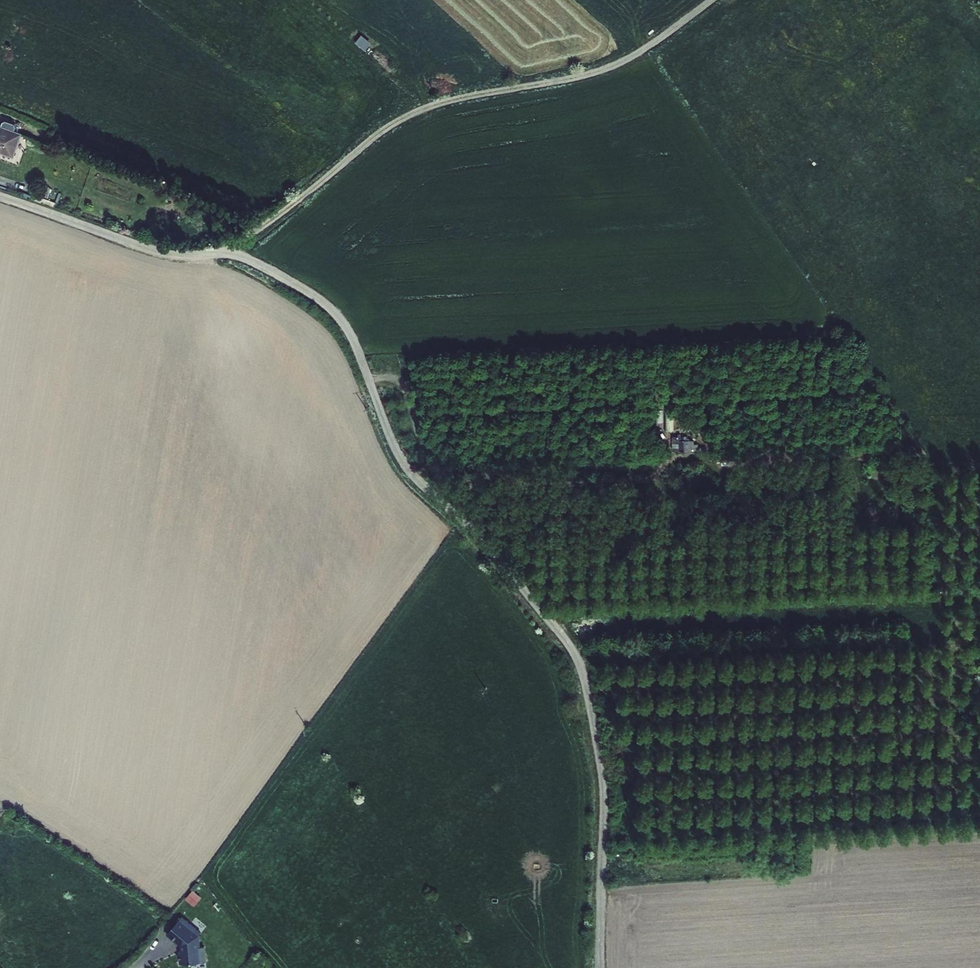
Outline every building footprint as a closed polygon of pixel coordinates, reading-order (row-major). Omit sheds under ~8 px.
[(14,158),(23,137),(16,134),(19,129),(17,126),(8,122),(5,123),(2,129),(0,128),(0,152),(14,158)] [(675,436),(674,449),(697,450),(698,436),(675,436)] [(187,927),(177,920),(165,937),(177,946),(178,944),(180,946),(181,953),(178,953),(180,966),(205,962),(203,947),(199,948),(197,936),(199,934),(188,926),(187,927)]
